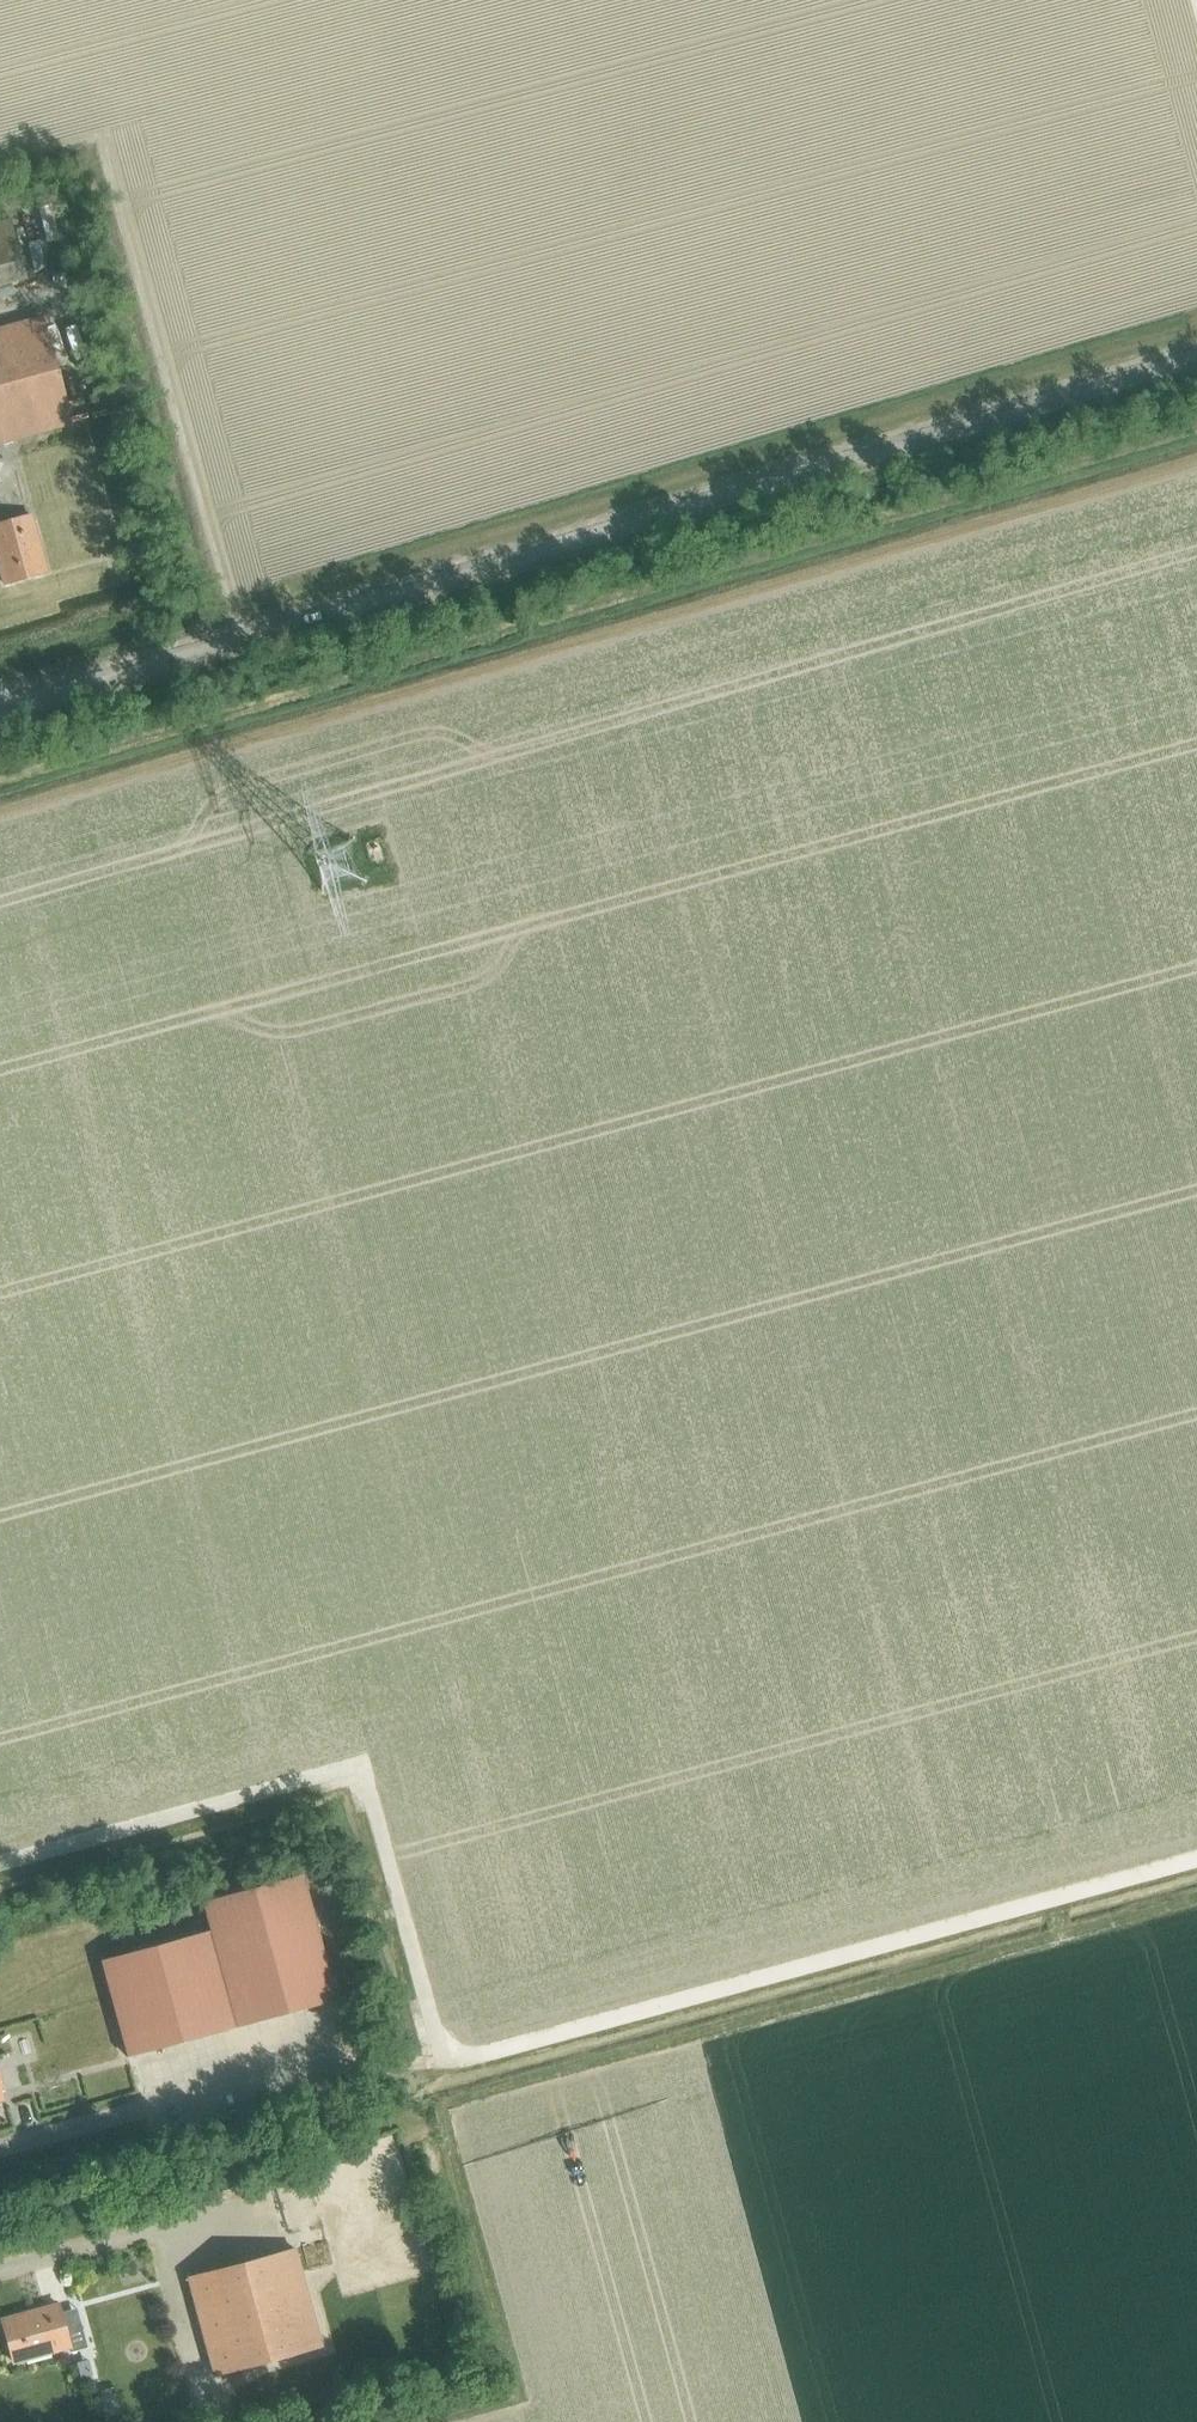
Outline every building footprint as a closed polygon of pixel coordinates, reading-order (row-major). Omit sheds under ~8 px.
[(26,280),(10,220),(0,222),(0,287),(26,280)] [(70,425),(40,318),(0,330),(0,445),(70,425)] [(46,573),(31,517),(0,525),(0,572),(3,585),(46,573)] [(193,1899),(200,1927),(226,2024),(326,1997),(293,1873),(193,1899)] [(117,2053),(226,2024),(200,1927),(91,1956),(117,2053)] [(214,2375),(321,2346),(294,2250),(187,2279),(214,2375)] [(13,2363),(70,2348),(58,2304),(1,2320),(13,2363)]
